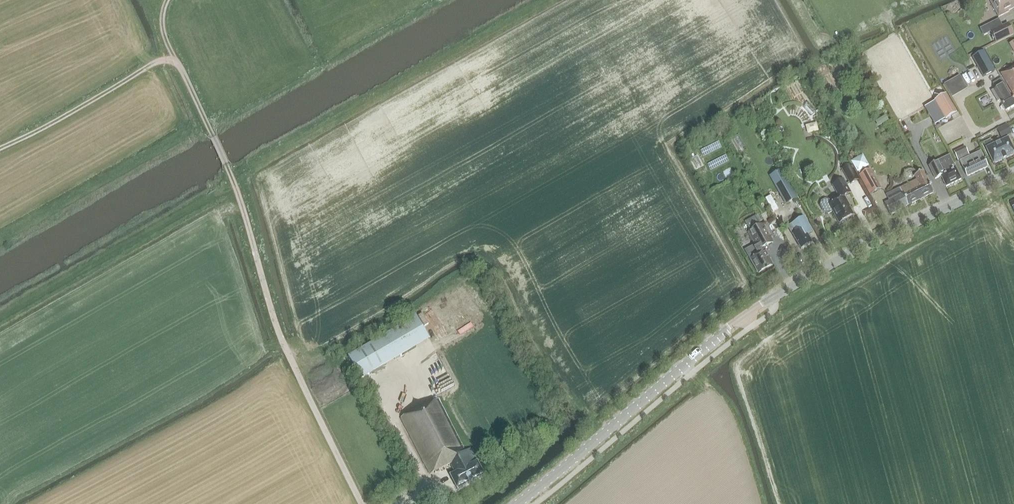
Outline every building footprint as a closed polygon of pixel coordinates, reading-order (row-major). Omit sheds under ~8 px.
[(999,17),(1009,11),(1009,10),(1013,8),(1013,0),(990,0),(999,17)] [(1013,34),(1008,23),(991,32),(996,42),(1013,34)] [(983,36),(991,32),(987,24),(979,29),(983,36)] [(986,83),(991,80),(996,88),(991,91),(998,102),(1000,101),(1003,106),(1001,106),(1003,110),(1005,109),(1005,110),(1013,105),(1013,100),(1001,78),(999,75),(998,75),(983,51),(972,57),(986,83)] [(1013,96),(1013,66),(1001,73),(1013,96)] [(961,74),(945,81),(950,96),(967,89),(961,74)] [(930,116),(940,110),(946,120),(957,112),(946,94),(924,107),(930,116)] [(759,118),(752,108),(749,110),(755,120),(759,118)] [(888,120),(885,116),(875,122),(878,126),(888,120)] [(808,134),(819,131),(816,123),(806,126),(808,134)] [(1012,134),(1008,125),(1007,124),(997,129),(1002,139),(1012,134)] [(999,138),(992,141),(990,139),(983,143),(993,164),(1013,155),(1013,151),(1008,138),(1001,142),(999,138)] [(954,152),(958,161),(969,155),(965,146),(954,152)] [(980,151),(960,160),(961,164),(967,176),(988,167),(982,155),(980,151)] [(961,179),(953,163),(957,162),(953,153),(929,165),(935,179),(941,176),(946,186),(961,179)] [(857,172),(870,166),(864,154),(852,160),(857,172)] [(840,166),(850,185),(860,179),(850,160),(840,166)] [(778,192),(791,185),(782,169),(769,176),(778,192)] [(870,195),(879,190),(882,189),(870,169),(859,176),(870,195)] [(934,193),(928,181),(923,171),(914,175),(916,179),(899,187),(902,194),(885,202),(890,213),(934,193)] [(820,206),(824,213),(829,214),(833,211),(839,223),(853,215),(847,204),(848,203),(844,196),(851,193),(843,179),(833,185),(840,198),(832,203),(830,200),(825,198),(821,201),(820,206)] [(759,273),(773,266),(766,254),(767,253),(764,248),(773,242),(763,224),(761,225),(759,222),(761,221),(758,215),(756,216),(745,222),(750,231),(748,232),(756,247),(751,250),(753,253),(749,256),(759,273)] [(807,235),(813,232),(809,226),(804,217),(788,226),(801,249),(812,243),(807,235)] [(430,339),(473,314),(459,290),(415,314),(421,324),(430,339)] [(361,379),(430,339),(421,324),(415,314),(396,325),(398,328),(348,357),(361,379)] [(465,451),(438,398),(401,417),(430,474),(451,464),(455,473),(450,475),(457,489),(469,483),(469,484),(473,482),(473,481),(484,475),(477,462),(470,449),(465,451)]
